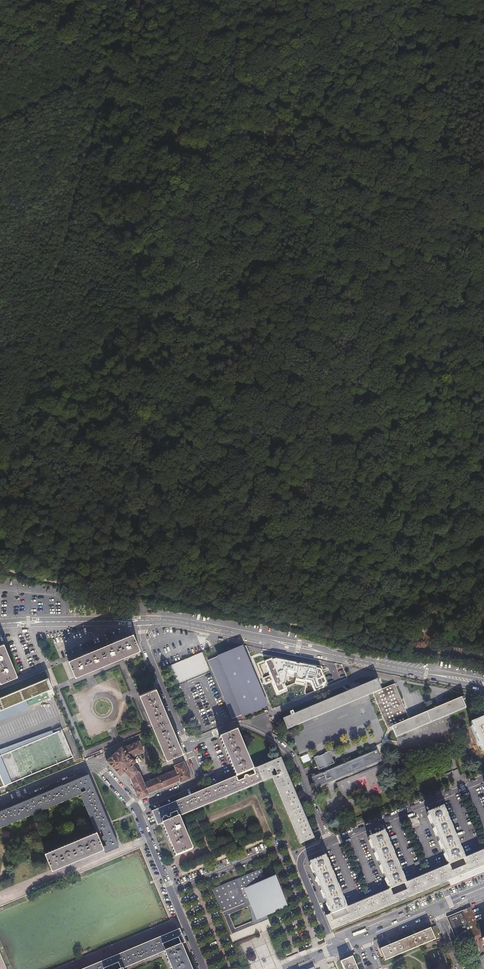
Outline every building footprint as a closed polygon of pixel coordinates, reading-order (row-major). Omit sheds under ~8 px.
[(68,659),(67,660),(74,677),(75,676),(77,675),(78,675),(80,674),(81,674),(84,673),(84,672),(87,671),(88,671),(90,670),(91,670),(93,669),(94,668),(96,667),(97,667),(100,666),(103,665),(103,664),(106,663),(107,663),(109,662),(110,662),(112,661),(113,660),(115,659),(116,659),(119,658),(122,657),(122,656),(125,655),(126,655),(128,654),(129,654),(131,653),(132,652),(134,652),(135,651),(139,650),(132,633),(131,633),(128,635),(127,635),(126,636),(125,636),(124,636),(122,637),(121,638),(119,638),(118,639),(117,639),(115,640),(114,640),(113,641),(112,641),(111,642),(109,643),(108,643),(107,643),(106,644),(105,644),(103,645),(102,645),(100,646),(99,647),(97,648),(96,648),(94,649),(93,649),(91,650),(90,650),(89,651),(87,652),(86,652),(84,653),(83,653),(81,654),(80,655),(77,656),(75,657),(74,657),(71,658),(70,659),(68,659)] [(17,676),(17,675),(16,673),(15,672),(14,670),(14,669),(13,666),(12,663),(11,663),(10,660),(10,659),(9,657),(9,656),(8,654),(7,653),(6,651),(6,650),(5,647),(4,644),(3,643),(0,644),(0,683),(17,676)] [(243,645),(209,659),(232,717),(266,703),(264,697),(250,663),(243,645)] [(203,653),(167,664),(173,684),(209,673),(203,653)] [(353,688),(282,717),(286,728),(368,695),(373,693),(383,718),(384,719),(388,728),(392,727),(393,729),(396,737),(464,708),(459,698),(444,704),(443,702),(448,700),(446,697),(436,701),(438,704),(439,704),(440,706),(409,719),(394,683),(380,689),(376,678),(357,686),(356,684),(361,682),(359,678),(349,682),(350,686),(352,686),(353,688)] [(29,707),(26,701),(27,700),(52,690),(47,679),(0,698),(0,721),(29,707)] [(155,688),(138,695),(139,696),(140,699),(140,700),(141,702),(142,703),(143,705),(143,706),(144,708),(144,709),(145,711),(146,712),(146,714),(147,715),(148,718),(149,721),(150,722),(150,724),(151,725),(152,727),(152,728),(153,730),(153,731),(154,733),(155,734),(156,737),(157,740),(157,741),(158,743),(159,744),(160,746),(160,747),(161,749),(161,750),(162,752),(163,753),(164,755),(164,756),(165,759),(165,760),(182,753),(182,752),(180,749),(180,748),(179,746),(179,745),(179,744),(178,743),(178,742),(177,740),(176,739),(175,737),(175,736),(174,734),(174,733),(173,732),(173,730),(172,729),(171,727),(171,726),(170,724),(170,723),(169,721),(168,720),(167,718),(167,717),(166,715),(166,714),(165,712),(164,711),(164,710),(164,708),(163,708),(162,705),(161,702),(161,701),(160,699),(159,698),(158,696),(158,695),(157,693),(157,692),(155,689),(155,688)] [(482,749),(483,748),(483,718),(472,723),(482,749)] [(13,782),(73,757),(61,730),(53,734),(51,730),(0,749),(0,788),(13,782)] [(237,731),(237,730),(219,737),(219,738),(220,741),(221,742),(222,744),(222,745),(223,747),(223,748),(224,748),(224,750),(225,751),(225,753),(226,754),(227,757),(227,758),(228,760),(229,761),(229,763),(230,763),(230,764),(231,766),(231,767),(232,769),(232,770),(233,772),(234,773),(235,775),(235,777),(253,769),(252,768),(251,766),(251,765),(250,762),(249,760),(249,759),(248,757),(247,756),(246,754),(246,753),(245,751),(245,750),(244,747),(243,747),(242,744),(242,743),(241,741),(241,740),(240,738),(239,737),(239,735),(238,734),(237,731)] [(120,747),(106,760),(120,776),(124,773),(131,782),(134,788),(133,789),(138,799),(148,795),(147,793),(179,780),(180,782),(189,778),(183,762),(173,766),(175,770),(143,783),(139,775),(132,766),(135,763),(131,758),(144,752),(141,746),(139,741),(122,748),(120,747)] [(326,771),(311,778),(315,788),(319,787),(381,761),(377,750),(332,769),(326,771)] [(330,751),(315,758),(320,770),(325,768),(326,771),(332,769),(330,765),(335,764),(330,751)] [(266,764),(256,768),(262,782),(272,778),(299,844),(313,838),(309,827),(303,813),(296,798),(291,784),(285,771),(280,758),(269,763),(266,764)] [(262,782),(256,768),(253,769),(235,777),(233,777),(221,783),(208,788),(196,793),(181,799),(151,811),(157,825),(161,824),(178,816),(262,782)] [(96,831),(103,848),(105,852),(118,846),(103,811),(96,794),(88,774),(83,776),(63,784),(40,794),(28,799),(15,805),(0,811),(0,826),(80,793),(96,831)] [(443,805),(425,812),(447,864),(464,857),(443,805)] [(178,816),(161,824),(161,825),(162,827),(162,828),(163,830),(164,831),(165,833),(165,834),(166,836),(166,837),(167,839),(168,840),(168,841),(169,843),(169,844),(170,846),(170,847),(171,849),(172,850),(173,852),(173,853),(174,855),(174,856),(175,856),(192,849),(191,848),(191,846),(190,845),(189,843),(189,842),(188,839),(187,836),(186,835),(185,833),(185,832),(184,830),(184,829),(183,827),(182,826),(181,823),(180,820),(179,818),(178,816)] [(384,830),(367,837),(372,849),(374,854),(382,874),(384,878),(388,889),(405,882),(384,830)] [(46,851),(45,852),(52,869),(53,868),(55,867),(56,867),(58,866),(59,866),(61,865),(62,865),(64,864),(65,863),(68,862),(69,862),(71,861),(72,861),(74,860),(75,859),(77,858),(78,858),(80,857),(81,857),(84,856),(84,855),(87,854),(89,853),(90,853),(91,853),(93,852),(94,851),(96,850),(97,850),(99,849),(100,849),(102,848),(103,848),(96,831),(95,831),(93,832),(92,832),(90,833),(89,834),(86,835),(83,836),(80,837),(79,837),(77,838),(76,839),(74,840),(73,840),(71,841),(70,841),(68,842),(67,843),(65,844),(64,844),(61,845),(58,846),(57,847),(55,848),(54,848),(52,849),(51,849),(49,850),(48,850),(46,851)] [(325,916),(330,930),(333,928),(449,880),(483,865),(483,849),(464,857),(447,864),(405,882),(388,889),(386,890),(382,892),(353,904),(348,906),(346,907),(329,914),(325,916)] [(346,907),(325,855),(308,862),(312,873),(314,878),(319,889),(323,899),(324,902),(329,914),(346,907)] [(449,880),(451,885),(483,871),(483,865),(449,880)] [(267,919),(265,914),(286,906),(273,876),(264,880),(259,869),(210,889),(220,913),(229,935),(259,923),(267,919)] [(479,932),(470,910),(448,919),(458,941),(479,932)] [(441,936),(437,926),(431,928),(436,939),(441,936)] [(390,945),(380,949),(384,958),(385,960),(432,941),(436,939),(431,928),(416,934),(390,945)] [(83,968),(120,968),(122,968),(125,967),(137,962),(147,958),(159,953),(163,951),(180,944),(184,942),(179,929),(174,931),(83,968)] [(189,967),(189,966),(188,964),(188,963),(187,961),(186,960),(185,958),(185,957),(184,955),(184,954),(183,951),(182,951),(182,948),(181,948),(180,945),(180,944),(163,951),(163,952),(164,955),(165,956),(166,958),(166,959),(167,960),(167,961),(167,962),(168,964),(169,965),(169,967),(170,968),(190,968),(189,967)] [(344,968),(358,968),(357,967),(356,964),(353,957),(341,961),(344,968)]
